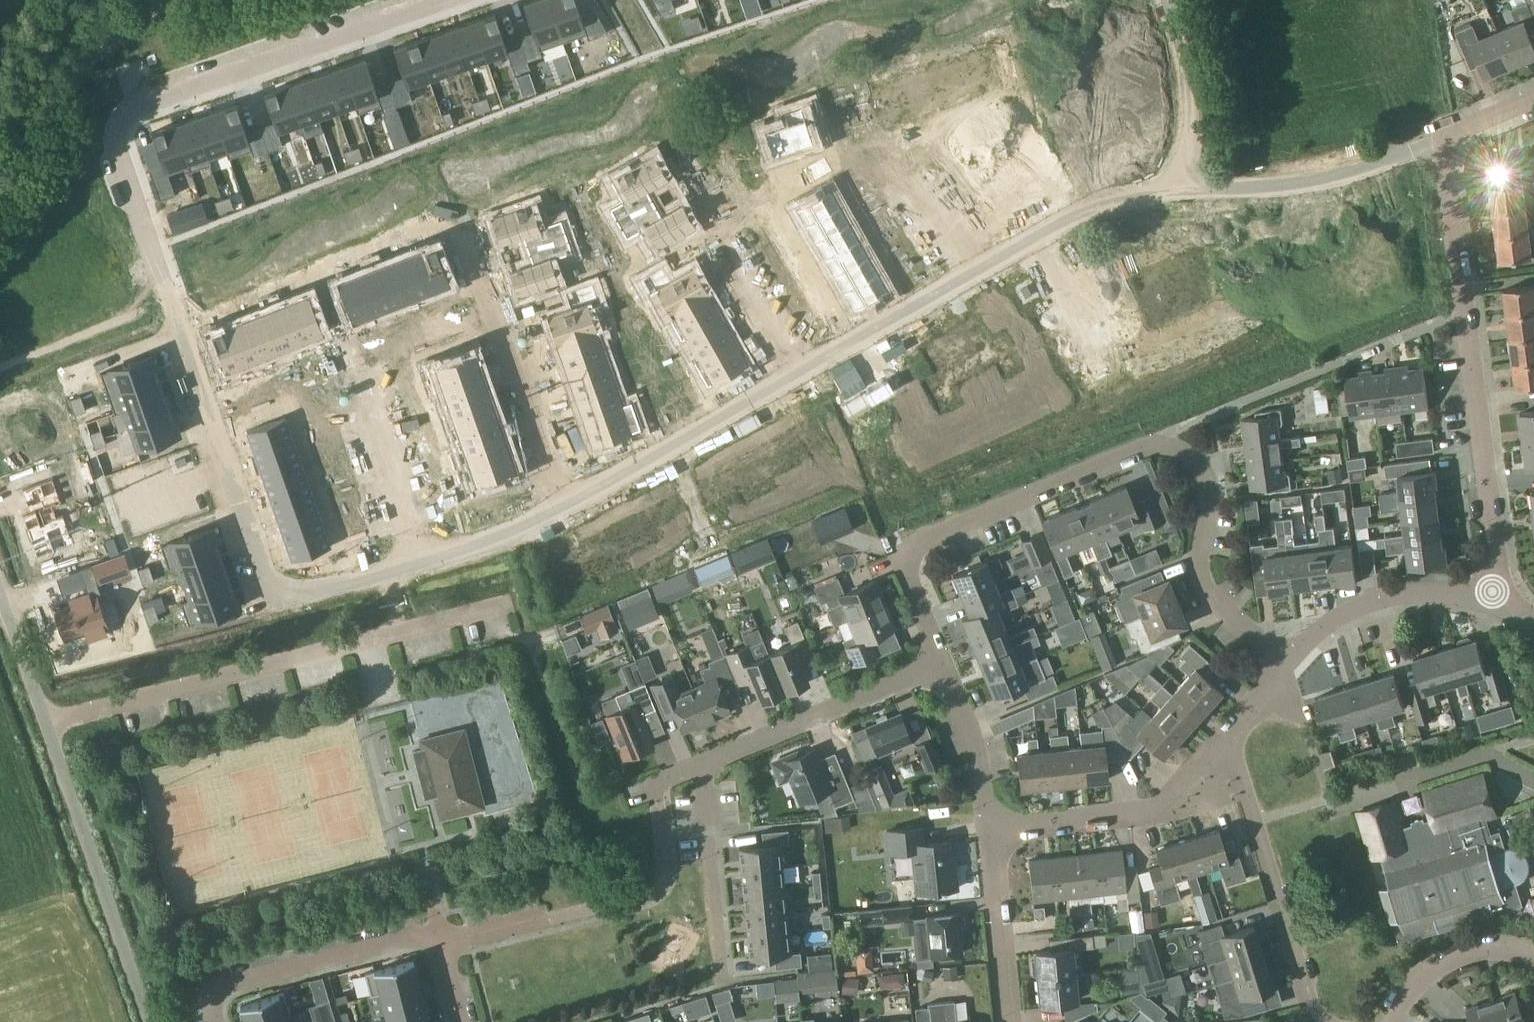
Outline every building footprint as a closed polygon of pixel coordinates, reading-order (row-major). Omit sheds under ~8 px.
[(518,36),(527,60),(542,55),(540,50),(563,42),(549,0),(531,0),(523,3),(533,31),(518,36)] [(563,42),(586,34),(588,39),(607,32),(595,10),(580,15),(575,0),(549,0),(563,42)] [(660,14),(675,9),(672,0),(652,0),(660,14)] [(1488,7),(1486,0),(1468,0),(1474,14),(1475,13),(1480,23),(1492,17),(1488,7)] [(1498,31),(1512,65),(1533,57),(1533,45),(1529,33),(1533,31),(1533,16),(1527,2),(1511,9),(1517,23),(1498,31)] [(529,68),(518,36),(504,41),(494,13),(472,21),(485,59),(507,51),(515,73),(529,68)] [(485,59),(472,21),(454,27),(467,65),(485,59)] [(1487,76),(1512,65),(1498,31),(1479,39),(1473,25),(1456,32),(1471,69),(1482,65),(1487,76)] [(467,65),(454,27),(434,34),(448,71),(467,65)] [(448,71),(434,34),(416,40),(429,78),(448,71)] [(429,78),(416,40),(394,48),(404,76),(389,81),(397,105),(412,100),(407,85),(429,78)] [(359,112),(381,105),(383,110),(397,105),(389,81),(375,86),(365,58),(342,65),(355,103),(354,103),(357,113),(359,112)] [(325,72),(324,72),(337,109),(338,109),(354,103),(355,103),(342,65),(342,66),(325,72)] [(324,72),(305,78),(318,116),(337,110),(337,109),(324,72)] [(910,76),(893,83),(907,126),(925,120),(910,76)] [(287,85),(300,122),(318,116),(305,78),(305,79),(287,85)] [(893,83),(870,91),(884,134),(907,126),(893,83)] [(274,121),(260,126),(268,150),(283,145),(278,130),(299,123),(300,122),(287,85),(264,93),(274,121)] [(1119,91),(1092,94),(1092,111),(1103,110),(1105,134),(1151,129),(1149,100),(1120,102),(1119,91)] [(487,97),(479,99),(483,111),(491,108),(487,97)] [(483,111),(479,99),(471,102),(475,114),(483,111)] [(236,102),(213,110),(220,132),(227,152),(227,153),(228,157),(251,149),(253,155),(268,150),(260,126),(246,131),(236,102)] [(801,106),(778,113),(781,124),(759,131),(769,162),(815,147),(801,106)] [(213,110),(194,117),(208,158),(208,159),(209,159),(227,153),(227,152),(220,132),(213,110)] [(442,113),(446,125),(454,122),(450,111),(442,113)] [(194,117),(174,124),(189,166),(188,166),(190,171),(190,170),(210,164),(211,163),(209,159),(208,159),(208,158),(194,117)] [(163,164),(149,169),(159,199),(175,194),(168,173),(188,166),(189,166),(174,124),(152,131),(163,164)] [(1107,157),(1098,158),(1099,175),(1126,172),(1126,161),(1154,158),(1151,129),(1105,134),(1107,157)] [(410,141),(406,130),(391,135),(395,146),(410,141)] [(359,146),(351,148),(355,160),(363,157),(359,146)] [(355,160),(351,148),(343,151),(347,163),(355,160)] [(670,186),(654,156),(616,179),(628,201),(609,212),(618,228),(654,207),(649,198),(670,186)] [(1533,173),(1533,171),(1520,173),(1518,157),(1488,161),(1491,186),(1521,182),(1533,180),(1533,173)] [(832,170),(825,158),(803,170),(811,182),(832,170)] [(322,160),(314,163),(318,174),(326,172),(322,160)] [(859,186),(863,193),(873,187),(869,180),(859,186)] [(1521,182),(1491,186),(1494,211),(1525,207),(1523,192),(1533,190),(1533,180),(1521,182)] [(877,194),(873,187),(863,193),(867,200),(877,194)] [(831,190),(792,212),(803,230),(841,208),(831,190)] [(230,196),(222,198),(226,210),(234,207),(230,196)] [(226,210),(222,198),(214,201),(218,213),(226,210)] [(532,204),(490,219),(501,251),(524,244),(528,253),(568,239),(562,222),(541,230),(532,204)] [(654,207),(618,228),(626,243),(645,233),(659,255),(698,234),(681,204),(659,216),(654,207)] [(1527,224),(1525,207),(1494,211),(1498,236),(1528,232),(1527,224)] [(841,208),(803,230),(812,247),(851,225),(841,208)] [(878,219),(882,226),(892,220),(888,213),(878,219)] [(189,214),(171,219),(175,232),(193,224),(189,214)] [(896,227),(892,220),(882,226),(886,233),(896,227)] [(851,225),(812,247),(822,263),(860,241),(851,225)] [(1498,236),(1501,262),(1532,257),(1528,233),(1528,232),(1498,236)] [(568,239),(528,253),(531,263),(509,271),(520,303),(561,287),(553,263),(574,255),(568,239)] [(860,241),(822,263),(831,280),(870,258),(860,241)] [(907,247),(897,253),(901,260),(911,254),(907,247)] [(426,250),(414,255),(430,298),(453,289),(438,249),(427,253),(426,250)] [(915,261),(911,254),(901,260),(905,267),(915,261)] [(414,255),(396,262),(412,305),(430,298),(414,255)] [(870,258),(831,280),(841,296),(879,274),(870,258)] [(396,262),(378,269),(395,312),(412,305),(396,262)] [(663,270),(639,284),(648,298),(657,293),(671,317),(709,295),(693,266),(669,280),(663,270)] [(378,269),(360,276),(377,318),(395,312),(378,269)] [(879,274),(841,296),(851,315),(889,293),(879,274)] [(360,276),(338,285),(355,327),(377,318),(360,276)] [(1183,283),(1164,294),(1179,321),(1185,332),(1189,329),(1183,319),(1194,313),(1200,323),(1205,320),(1199,310),(1183,283)] [(1505,289),(1508,314),(1533,311),(1533,285),(1505,289)] [(573,306),(546,316),(557,348),(599,333),(590,307),(600,304),(594,287),(569,297),(573,306)] [(1164,294),(1133,311),(1139,322),(1147,318),(1156,334),(1175,324),(1180,334),(1185,332),(1179,321),(1164,294)] [(311,295),(289,304),(306,346),(328,338),(311,295)] [(709,295),(671,317),(684,340),(723,318),(709,295)] [(289,304),(271,311),(288,353),(306,346),(289,304)] [(447,310),(436,315),(442,330),(453,325),(447,310)] [(271,311),(254,318),(270,360),(288,353),(271,311)] [(1508,314),(1511,339),(1533,336),(1533,311),(1508,314)] [(254,318),(236,325),(252,367),(270,360),(254,318)] [(723,318),(684,340),(696,363),(736,340),(723,318)] [(972,318),(949,331),(982,388),(984,387),(979,377),(996,368),(1001,377),(1018,367),(1003,340),(989,348),(972,318)] [(617,323),(620,331),(632,327),(629,319),(617,323)] [(428,322),(420,325),(424,336),(432,333),(428,322)] [(223,332),(214,336),(229,376),(252,367),(236,325),(223,330),(223,332)] [(424,336),(420,325),(412,327),(416,339),(424,336)] [(943,374),(930,381),(946,409),(982,388),(949,331),(948,332),(953,341),(932,354),(943,374)] [(599,333),(557,348),(566,373),(608,358),(599,333)] [(391,335),(384,337),(388,349),(395,346),(391,335)] [(1511,339),(1514,364),(1533,361),(1533,336),(1511,339)] [(388,349),(384,337),(376,340),(380,352),(388,349)] [(736,340),(696,363),(711,389),(750,365),(736,340)] [(649,346),(653,353),(664,348),(661,341),(649,346)] [(667,355),(664,348),(653,353),(656,361),(667,355)] [(478,353),(435,368),(443,391),(486,376),(478,353)] [(108,394),(155,378),(151,368),(156,366),(152,354),(100,372),(108,394)] [(608,358),(566,373),(574,397),(617,382),(608,358)] [(635,365),(638,372),(649,367),(646,360),(635,365)] [(319,361),(311,364),(316,375),(324,372),(319,361)] [(1514,364),(1518,389),(1533,387),(1533,361),(1514,364)] [(316,375),(311,364),(304,367),(308,378),(316,375)] [(1397,367),(1403,410),(1429,407),(1424,367),(1409,369),(1409,366),(1397,367)] [(653,374),(649,367),(638,372),(642,380),(653,374)] [(1377,414),(1403,410),(1397,367),(1386,369),(1386,372),(1373,374),(1372,371),(1371,371),(1377,414)] [(1351,417),(1377,414),(1371,371),(1360,372),(1360,375),(1345,377),(1347,387),(1338,388),(1341,413),(1350,412),(1351,417)] [(675,372),(663,377),(667,385),(678,380),(675,372)] [(283,375),(276,378),(280,389),(288,386),(283,375)] [(486,376),(443,391),(449,409),(492,394),(486,376)] [(123,409),(161,396),(155,378),(108,394),(114,412),(115,413),(124,410),(123,409)] [(280,389),(276,378),(268,381),(273,392),(280,389)] [(617,382),(574,397),(583,422),(626,407),(617,382)] [(262,396),(258,385),(244,391),(248,402),(262,396)] [(405,392),(408,400),(419,396),(417,388),(405,392)] [(492,394),(449,409),(456,427),(498,412),(492,394)] [(69,399),(72,406),(84,402),(81,395),(69,399)] [(890,395),(858,411),(891,482),(924,466),(890,395)] [(124,410),(130,427),(167,414),(161,396),(123,409),(124,410)] [(86,410),(84,402),(72,406),(75,414),(86,410)] [(411,410),(414,418),(426,414),(423,406),(411,410)] [(626,407),(583,422),(593,451),(636,435),(626,407)] [(793,407),(767,423),(790,463),(811,451),(818,463),(833,454),(819,430),(810,435),(793,407)] [(1256,417),(1242,419),(1246,442),(1281,438),(1279,428),(1283,423),(1282,409),(1256,412),(1256,417)] [(668,411),(661,416),(667,426),(674,422),(668,411)] [(1521,412),(1524,441),(1533,439),(1533,411),(1521,412)] [(498,412),(456,427),(462,445),(505,430),(498,412)] [(130,427),(137,448),(179,433),(175,422),(171,423),(167,414),(130,427)] [(428,421),(426,414),(414,418),(417,425),(428,421)] [(325,416),(314,420),(317,428),(328,424),(325,416)] [(290,420),(248,434),(255,453),(296,439),(290,420)] [(767,423),(740,438),(756,467),(747,472),(761,496),(775,488),(768,475),(790,463),(767,423)] [(90,432),(92,440),(104,436),(101,428),(90,432)] [(505,430),(462,445),(468,463),(511,448),(505,430)] [(332,434),(320,438),(323,446),(334,442),(332,434)] [(107,444),(104,436),(92,440),(95,448),(107,444)] [(1300,436),(1286,438),(1287,446),(1302,444),(1300,436)] [(1408,455),(1435,451),(1433,437),(1407,440),(1408,455)] [(1281,438),(1246,442),(1249,465),(1284,461),(1282,447),(1281,439),(1281,438)] [(296,439),(255,453),(261,471),(303,456),(296,439)] [(1524,441),(1527,469),(1533,468),(1533,439),(1524,441)] [(1398,456),(1408,455),(1407,440),(1396,442),(1398,456)] [(337,449),(334,442),(323,446),(326,453),(337,449)] [(436,442),(424,446),(427,454),(438,450),(436,442)] [(511,448),(468,463),(477,486),(519,471),(511,448)] [(722,448),(695,464),(718,504),(739,492),(746,504),(761,496),(747,472),(738,477),(722,448)] [(441,458),(438,450),(427,454),(429,462),(441,458)] [(303,456),(261,471),(267,489),(309,474),(303,456)] [(1350,470),(1368,467),(1367,456),(1348,459),(1350,470)] [(1384,502),(1436,495),(1435,486),(1438,486),(1436,470),(1418,473),(1417,460),(1385,464),(1387,477),(1398,476),(1400,491),(1382,493),(1384,502)] [(1284,461),(1249,465),(1252,489),(1265,487),(1266,492),(1292,489),(1292,488),(1290,475),(1285,470),(1284,461)] [(695,464),(668,479),(684,507),(675,513),(689,536),(703,528),(696,516),(718,504),(695,464)] [(445,468),(433,472),(436,480),(447,476),(445,468)] [(344,470),(333,475),(336,482),(347,478),(344,470)] [(309,474),(267,489),(274,507),(316,492),(309,474)] [(350,486),(347,478),(336,482),(338,490),(350,486)] [(1126,485),(1103,495),(1117,530),(1128,526),(1132,534),(1155,524),(1165,520),(1153,493),(1133,502),(1126,485)] [(1345,488),(1332,489),(1334,502),(1347,500),(1345,488)] [(652,489),(624,505),(646,545),(667,533),(674,544),(689,536),(675,513),(668,517),(652,489)] [(316,492),(274,507),(280,525),(322,510),(316,492)] [(1105,535),(1117,530),(1103,495),(1090,500),(1091,503),(1084,506),(1105,557),(1112,554),(1105,535)] [(1404,521),(1439,517),(1436,495),(1384,502),(1385,511),(1402,509),(1404,521)] [(61,497),(26,508),(43,561),(78,550),(61,497)] [(844,504),(811,518),(821,543),(854,529),(844,504)] [(624,505),(597,520),(613,548),(604,553),(618,578),(632,570),(625,556),(646,545),(624,505)] [(357,506),(346,510),(348,518),(360,514),(357,506)] [(1098,560),(1105,557),(1084,506),(1077,509),(1076,506),(1063,511),(1077,546),(1090,541),(1098,560)] [(1357,527),(1369,526),(1367,506),(1355,507),(1357,527)] [(322,510),(280,525),(286,543),(328,528),(322,510)] [(1065,551),(1077,546),(1063,511),(1041,520),(1064,577),(1074,573),(1065,551)] [(1309,550),(1314,585),(1334,583),(1327,528),(1328,528),(1325,512),(1316,513),(1318,529),(1319,529),(1321,549),(1309,550)] [(362,522),(360,514),(348,518),(351,526),(362,522)] [(1296,552),(1294,532),(1292,516),(1284,517),(1286,533),(1293,588),(1314,585),(1309,550),(1296,552)] [(1265,543),(1251,545),(1255,574),(1268,572),(1270,594),(1286,592),(1285,589),(1293,588),(1286,533),(1284,517),(1276,518),(1278,534),(1279,544),(1265,546),(1265,543)] [(1378,546),(1389,545),(1442,538),(1439,517),(1404,521),(1406,534),(1377,538),(1378,546)] [(178,564),(177,563),(215,550),(212,540),(216,539),(212,527),(161,545),(168,566),(169,567),(178,564)] [(1328,528),(1327,528),(1334,583),(1341,582),(1342,584),(1357,582),(1353,545),(1337,547),(1334,527),(1328,528)] [(328,528),(286,543),(293,563),(335,548),(328,528)] [(1041,534),(1022,542),(1032,566),(1050,558),(1041,534)] [(730,551),(739,573),(776,557),(767,536),(730,551)] [(1442,538),(1389,545),(1390,554),(1408,551),(1410,567),(1447,562),(1445,546),(1443,547),(1442,538)] [(1364,574),(1377,572),(1374,548),(1360,550),(1364,574)] [(178,564),(184,581),(221,568),(215,550),(177,563),(178,564)] [(58,604),(60,608),(55,610),(65,637),(70,636),(71,640),(80,637),(78,632),(85,630),(88,638),(107,632),(104,624),(106,623),(97,597),(102,595),(96,579),(98,578),(99,581),(130,570),(124,554),(94,564),(94,567),(92,567),(91,564),(80,568),(86,586),(89,592),(70,599),(72,604),(69,605),(68,600),(58,604)] [(985,561),(953,575),(962,595),(994,582),(1002,579),(997,567),(1002,565),(999,556),(986,562),(985,561)] [(1127,576),(1135,573),(1129,559),(1122,562),(1127,576)] [(137,568),(140,576),(152,572),(149,564),(137,568)] [(190,599),(228,586),(221,568),(184,581),(190,598),(190,599)] [(154,580),(152,572),(140,576),(143,584),(154,580)] [(837,577),(814,586),(821,603),(827,601),(830,608),(827,610),(834,625),(848,619),(885,604),(875,580),(844,593),(837,577)] [(652,584),(660,604),(673,599),(665,579),(652,584)] [(1130,582),(1121,586),(1125,594),(1118,597),(1128,621),(1175,601),(1166,580),(1134,593),(1130,582)] [(962,618),(1015,596),(1012,588),(999,593),(994,582),(962,595),(969,615),(962,618)] [(190,598),(181,601),(181,602),(189,624),(240,606),(236,594),(231,596),(228,586),(190,599),(190,598)] [(971,638),(1003,625),(998,613),(1019,605),(1015,596),(962,618),(971,638)] [(1184,623),(1175,601),(1128,621),(1134,636),(1136,635),(1143,652),(1162,645),(1158,634),(1184,623)] [(157,611),(154,603),(143,607),(145,614),(145,615),(157,611)] [(600,637),(619,630),(607,603),(579,614),(587,632),(597,629),(600,637)] [(885,604),(848,619),(855,635),(843,640),(853,665),(877,655),(871,638),(895,628),(885,604)] [(159,619),(157,611),(145,615),(148,623),(159,619)] [(1074,641),(1086,636),(1081,624),(1078,617),(1075,618),(1066,622),(1074,641)] [(1088,636),(1102,630),(1097,619),(1084,624),(1088,636)] [(803,661),(813,657),(797,621),(784,626),(792,644),(769,653),(785,691),(809,681),(805,671),(807,670),(803,661)] [(971,638),(979,658),(1029,637),(1037,634),(1033,626),(1008,636),(1003,625),(971,638)] [(562,639),(567,655),(568,654),(582,649),(576,633),(563,638),(562,639)] [(979,658),(987,678),(1020,665),(1038,657),(1029,637),(979,658)] [(1466,681),(1478,677),(1482,690),(1490,688),(1494,701),(1509,696),(1500,666),(1486,670),(1477,640),(1472,642),(1472,640),(1469,638),(1460,641),(1458,644),(1459,646),(1456,647),(1466,681)] [(748,645),(724,655),(736,683),(748,678),(752,687),(754,686),(761,701),(785,691),(769,653),(764,639),(748,645)] [(1207,708),(1221,691),(1198,670),(1208,660),(1190,644),(1180,655),(1185,659),(1179,666),(1189,675),(1180,684),(1207,708)] [(1466,681),(1456,647),(1435,653),(1445,687),(1458,683),(1461,696),(1470,693),(1466,681)] [(1154,648),(1151,649),(1145,652),(1148,654),(1159,664),(1165,658),(1154,648)] [(1414,659),(1422,688),(1408,692),(1419,723),(1432,718),(1428,706),(1437,703),(1433,690),(1445,687),(1435,653),(1414,659)] [(730,711),(720,686),(735,680),(724,655),(708,661),(710,665),(700,669),(705,682),(692,687),(707,723),(717,719),(716,716),(730,711)] [(1023,687),(1029,700),(1058,688),(1053,674),(1046,677),(1038,657),(1020,665),(987,678),(996,699),(1023,687)] [(616,696),(602,701),(608,715),(606,715),(624,758),(653,745),(641,714),(655,708),(645,682),(635,659),(621,665),(630,688),(615,695),(616,696)] [(1133,687),(1131,686),(1114,670),(1104,674),(1127,694),(1133,687)] [(1148,672),(1142,679),(1156,691),(1162,684),(1148,672)] [(1394,675),(1374,681),(1384,714),(1387,727),(1389,727),(1396,724),(1392,712),(1404,709),(1394,675)] [(707,723),(692,687),(679,693),(672,676),(650,685),(661,711),(672,706),(682,731),(696,725),(697,727),(707,723)] [(1374,681),(1354,687),(1364,720),(1377,716),(1381,729),(1387,727),(1384,714),(1374,681)] [(1207,708),(1180,684),(1172,694),(1162,684),(1156,691),(1192,724),(1207,708)] [(1354,687),(1335,693),(1345,726),(1349,739),(1357,736),(1353,723),(1364,720),(1354,687)] [(1054,695),(1056,707),(1065,706),(1063,691),(1054,695)] [(1178,740),(1192,724),(1156,691),(1150,698),(1160,707),(1152,716),(1178,740)] [(1335,693),(1315,699),(1325,732),(1338,728),(1342,741),(1349,739),(1345,726),(1335,693)] [(1054,695),(1045,699),(1047,717),(1057,716),(1056,707),(1054,695)] [(1033,704),(1011,713),(1016,725),(1035,717),(1033,704)] [(1126,709),(1112,724),(1124,747),(1137,733),(1163,756),(1178,740),(1152,716),(1142,708),(1133,716),(1126,709)] [(900,713),(867,727),(878,755),(912,741),(900,713)] [(1490,728),(1486,713),(1477,715),(1482,731),(1490,728)] [(1404,722),(1396,724),(1389,727),(1396,752),(1424,744),(1416,716),(1403,720),(1404,722)] [(599,744),(611,739),(602,717),(590,722),(599,744)] [(1082,747),(1086,781),(1108,779),(1104,749),(1124,747),(1112,724),(1101,725),(1102,730),(1080,733),(1082,747)] [(464,734),(464,735),(455,737),(453,731),(421,740),(441,818),(484,806),(465,734),(464,734)] [(1086,781),(1082,747),(1069,748),(1068,734),(1059,735),(1064,784),(1086,781)] [(1043,786),(1064,784),(1059,735),(1050,736),(1051,750),(1039,751),(1043,786)] [(916,744),(927,771),(942,765),(931,737),(916,744)] [(1043,786),(1039,751),(1037,737),(1028,738),(1030,752),(1017,754),(1021,789),(1043,786)] [(777,764),(773,765),(780,782),(790,778),(800,802),(827,790),(834,807),(854,798),(849,787),(842,770),(826,776),(819,760),(815,748),(796,756),(791,754),(779,759),(777,764)] [(910,788),(895,794),(883,765),(866,772),(881,809),(916,804),(910,788)] [(1405,828),(1396,800),(1358,812),(1372,858),(1384,854),(1389,870),(1385,871),(1389,884),(1381,887),(1391,921),(1393,921),(1400,943),(1524,905),(1517,883),(1525,878),(1529,870),(1528,861),(1524,853),(1516,849),(1507,849),(1501,830),(1490,833),(1486,819),(1496,815),(1483,773),(1425,791),(1434,819),(1426,822),(1424,817),(1411,821),(1413,826),(1405,828)] [(865,780),(849,787),(854,798),(859,811),(877,809),(865,780)] [(922,844),(921,829),(921,828),(888,832),(890,854),(912,851),(917,893),(958,888),(954,855),(950,855),(949,841),(922,844)] [(788,829),(762,832),(763,845),(739,848),(741,870),(782,866),(780,844),(790,843),(788,829)] [(1198,837),(1208,872),(1221,868),(1226,885),(1246,879),(1239,856),(1228,860),(1219,831),(1198,837)] [(1197,875),(1208,872),(1198,837),(1178,843),(1188,878),(1193,895),(1202,893),(1197,875)] [(1176,882),(1188,878),(1178,843),(1155,850),(1163,879),(1154,882),(1161,905),(1181,899),(1176,882)] [(1098,854),(1102,895),(1117,894),(1118,910),(1129,909),(1127,892),(1126,892),(1121,851),(1098,854)] [(1098,854),(1074,856),(1079,898),(1090,896),(1102,895),(1098,854)] [(1074,856),(1051,859),(1056,900),(1069,899),(1079,898),(1074,856)] [(1032,903),(1056,900),(1051,859),(1027,861),(1032,903)] [(782,866),(741,870),(743,892),(784,888),(782,866)] [(812,872),(813,885),(821,884),(820,871),(812,872)] [(813,885),(814,898),(822,897),(821,884),(813,885)] [(1148,885),(1136,887),(1139,904),(1151,902),(1148,885)] [(784,888),(743,892),(745,913),(787,909),(784,888)] [(1079,898),(1081,914),(1082,914),(1083,930),(1094,929),(1092,913),(1090,896),(1079,898)] [(1072,915),(1081,914),(1079,898),(1069,899),(1072,915)] [(882,908),(883,923),(913,920),(912,905),(882,908)] [(1044,906),(1034,907),(1035,919),(1045,918),(1044,906)] [(787,909),(745,913),(748,935),(789,931),(787,909)] [(822,914),(823,927),(831,926),(830,913),(822,914)] [(959,932),(962,932),(960,913),(928,916),(929,929),(916,930),(919,957),(962,953),(959,932)] [(1210,963),(1261,948),(1254,926),(1225,935),(1221,924),(1198,931),(1205,951),(1221,946),(1225,958),(1208,964),(1210,963)] [(789,931),(748,935),(750,957),(774,955),(775,968),(802,966),(800,952),(791,953),(789,931)] [(1151,945),(1147,933),(1136,934),(1137,949),(1151,945)] [(1039,978),(1088,973),(1087,973),(1075,974),(1073,948),(1077,948),(1077,949),(1094,947),(1102,947),(1101,934),(1093,935),(1048,939),(1050,951),(1037,952),(1039,978)] [(1091,948),(1091,960),(1111,959),(1110,948),(1091,948)] [(1261,948),(1210,963),(1212,972),(1218,970),(1222,982),(1216,984),(1267,969),(1261,948)] [(419,982),(414,960),(365,973),(371,994),(419,982)] [(1138,968),(1140,984),(1161,978),(1157,964),(1138,968)] [(871,987),(871,965),(855,965),(855,987),(871,987)] [(1138,968),(1125,969),(1127,994),(1141,992),(1140,984),(1138,968)] [(816,971),(797,972),(797,978),(798,986),(798,989),(837,986),(836,969),(816,971)] [(1267,969),(1216,984),(1216,985),(1220,983),(1224,995),(1220,996),(1226,1017),(1247,1015),(1262,1011),(1261,1008),(1265,1006),(1265,1007),(1266,1007),(1262,993),(1273,990),(1267,969)] [(1055,1003),(1066,1002),(1078,1001),(1076,986),(1089,985),(1088,973),(1039,978),(1041,1004),(1055,1003)] [(1185,992),(1180,974),(1164,979),(1168,990),(1169,996),(1185,992)] [(799,1000),(798,989),(798,986),(797,978),(775,980),(776,1002),(799,1000)] [(1149,983),(1152,995),(1168,990),(1164,979),(1149,983)] [(774,980),(738,984),(739,995),(775,992),(774,980)] [(425,1003),(419,982),(371,994),(371,995),(380,993),(386,1013),(425,1003)] [(712,993),(716,1004),(733,998),(729,987),(712,993)] [(283,992),(241,1007),(246,1021),(265,1021),(291,1013),(283,992)] [(330,1000),(327,992),(316,996),(318,1003),(330,1000)] [(1501,1021),(1533,1021),(1533,1002),(1521,1007),(1515,992),(1506,995),(1507,997),(1494,1003),(1501,1021)] [(348,1000),(346,993),(335,996),(337,1004),(348,1000)] [(1166,1011),(1149,996),(1148,998),(1140,1007),(1140,1008),(1157,1021),(1166,1011)] [(1181,996),(1163,1002),(1177,1014),(1179,1013),(1181,996)] [(682,1002),(685,1009),(697,1006),(695,998),(682,1002)] [(1055,1003),(1055,1007),(1064,1006),(1065,1021),(1068,1021),(1098,1009),(1098,1010),(1113,1004),(1113,999),(1097,1000),(1097,1003),(1097,1001),(1066,1004),(1066,1002),(1055,1003)] [(672,1013),(685,1009),(682,1002),(670,1006),(672,1013)] [(425,1003),(386,1013),(388,1021),(430,1021),(425,1003)] [(1494,1003),(1480,1008),(1479,1004),(1467,1009),(1473,1021),(1501,1021),(1494,1003)] [(915,1008),(917,1021),(957,1021),(955,1004),(930,1004),(929,1007),(915,1008)] [(340,1013),(342,1021),(350,1021),(351,1021),(348,1010),(340,1013)] [(638,1021),(644,1021),(651,1020),(649,1012),(636,1016),(638,1021)] [(291,1014),(291,1013),(265,1021),(289,1021),(286,1015),(291,1014)]
